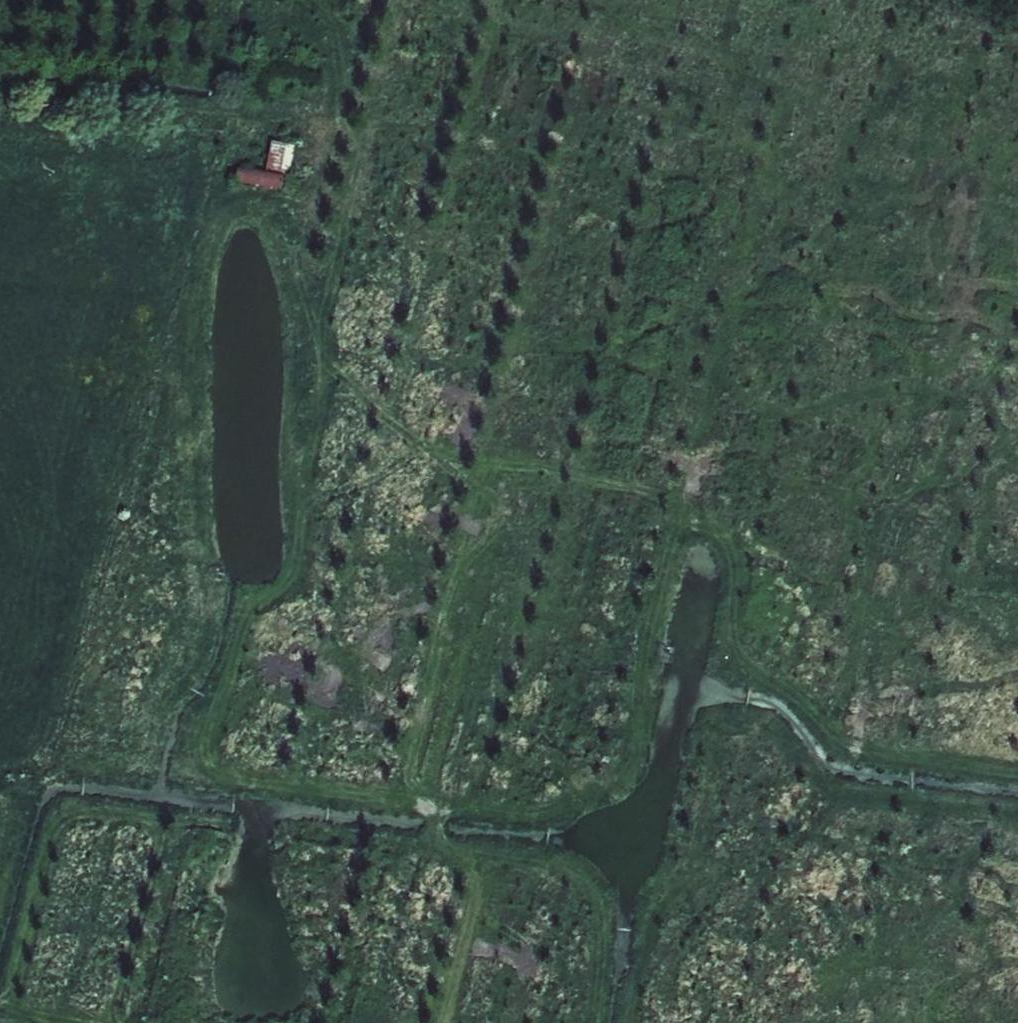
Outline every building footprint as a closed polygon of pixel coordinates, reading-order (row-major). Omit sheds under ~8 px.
[(242,166),(239,181),(287,190),(296,144),(273,140),(268,171),(242,166)]
